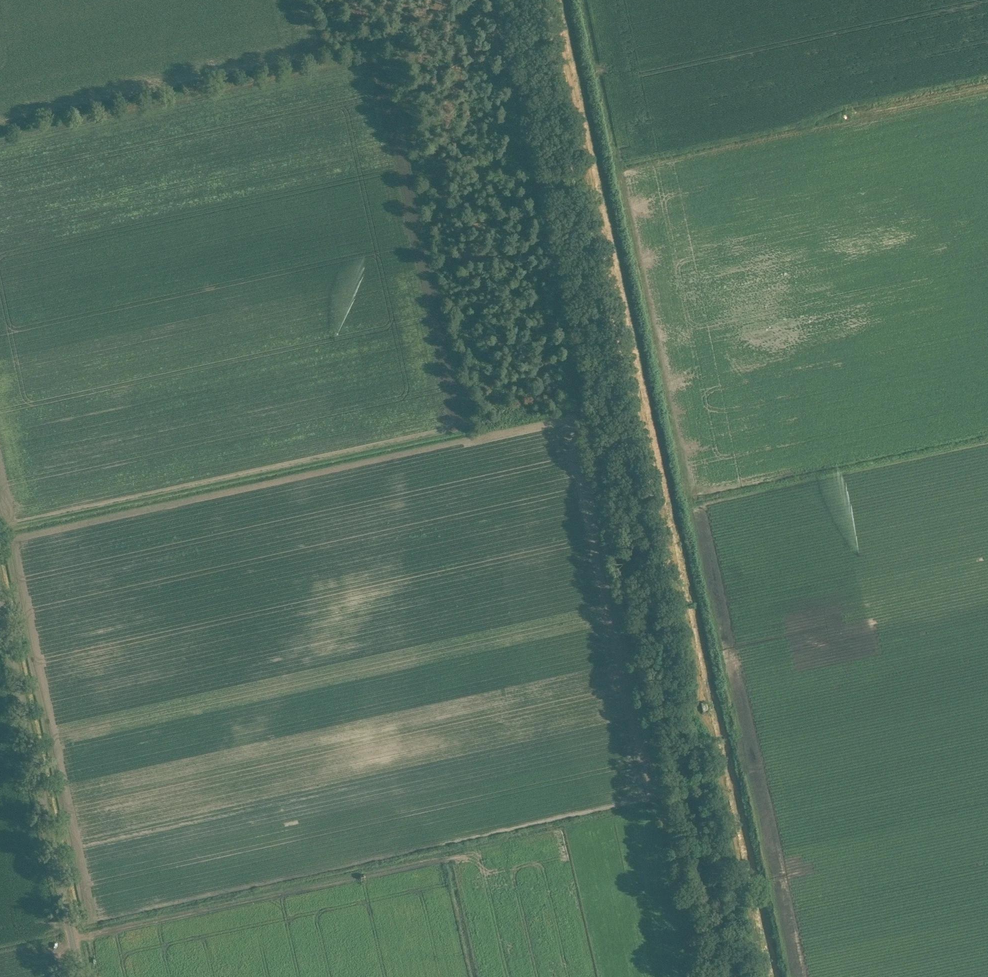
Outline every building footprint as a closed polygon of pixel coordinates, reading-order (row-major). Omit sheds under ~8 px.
[(703,702),(701,702),(704,713),(706,712),(710,708),(708,703),(703,702)]
